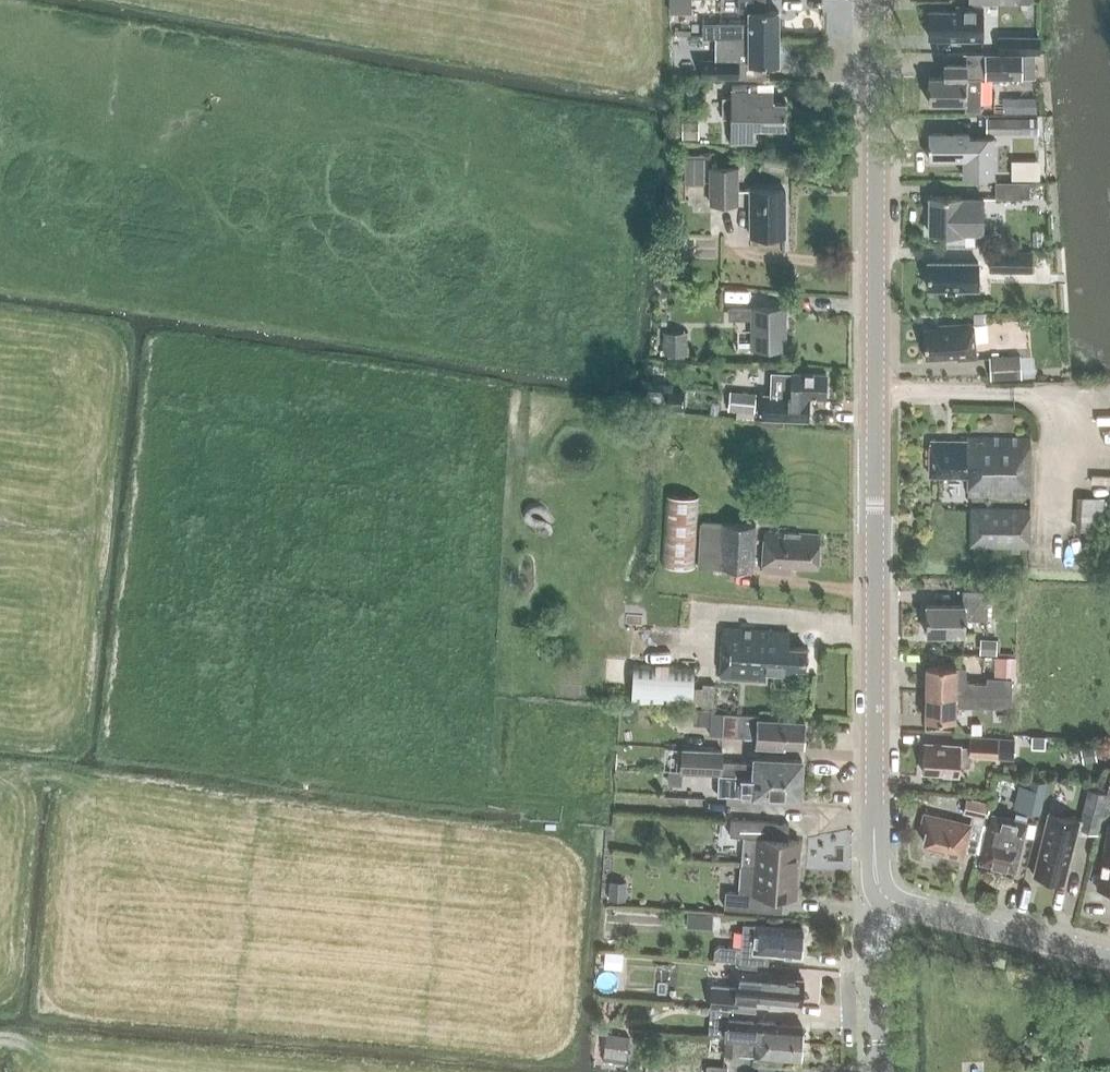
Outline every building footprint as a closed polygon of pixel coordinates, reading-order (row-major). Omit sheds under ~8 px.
[(777,37),(777,10),(764,10),(764,0),(738,0),(738,10),(738,11),(748,11),(748,23),(702,23),(702,37),(717,37),(777,37)] [(928,9),(928,37),(982,37),(982,7),(965,7),(965,9),(928,9)] [(777,37),(717,37),(717,62),(699,62),(699,77),(766,77),(766,64),(777,64),(777,37)] [(1022,53),(1038,53),(1038,38),(1037,38),(1022,38),(1022,53)] [(1034,53),(984,54),(985,78),(1034,78),(1034,53)] [(944,65),(943,65),(943,77),(928,77),(928,102),(964,102),(964,111),(980,111),(980,77),(965,77),(965,65),(964,65),(945,65),(944,65)] [(730,117),(729,142),(755,142),(755,127),(784,127),(784,103),(755,103),(755,84),(732,84),(732,98),(722,98),(722,117),(730,117)] [(1022,112),(1035,112),(1035,97),(1002,98),(1002,114),(1022,114),(1022,112)] [(1037,117),(986,117),(986,134),(1037,133),(1037,117)] [(680,123),(680,140),(697,140),(697,123),(680,123)] [(927,158),(963,158),(963,177),(993,177),(992,137),(968,137),(968,133),(927,134),(927,158)] [(682,158),(683,182),(704,181),(703,158),(682,158)] [(737,166),(708,167),(708,205),(738,205),(737,166)] [(1011,167),(1011,179),(1026,179),(1026,167),(1011,167)] [(1029,181),(994,181),(994,198),(1029,198),(1029,181)] [(783,189),(748,189),(749,235),(784,235),(783,189)] [(980,193),(927,194),(928,234),(981,233),(980,193)] [(1031,272),(1032,250),(990,250),(990,272),(1031,272)] [(978,262),(927,262),(927,288),(945,288),(945,292),(955,292),(955,288),(978,288),(978,262)] [(785,306),(751,306),(729,306),(729,318),(751,318),(750,348),(784,348),(785,306)] [(939,329),(925,330),(927,359),(958,357),(959,361),(978,359),(976,323),(938,325),(939,329)] [(687,353),(687,331),(664,331),(664,353),(687,353)] [(991,379),(1021,377),(1020,355),(989,356),(991,379)] [(824,397),(825,374),(770,370),(769,394),(763,393),(762,417),(806,419),(808,396),(824,397)] [(683,392),(657,390),(656,407),(681,409),(683,392)] [(729,390),(727,410),(753,412),(756,393),(729,390)] [(930,445),(929,476),(969,476),(968,495),(1028,497),(1029,440),(966,438),(966,443),(930,445)] [(667,494),(664,566),(694,567),(697,496),(667,494)] [(971,510),(971,548),(1028,549),(1029,510),(971,510)] [(754,567),(755,522),(699,520),(698,565),(754,567)] [(764,533),(762,571),(791,572),(791,566),(817,568),(819,536),(764,533)] [(926,606),(926,634),(965,634),(965,620),(986,620),(986,590),(962,590),(962,606),(926,606)] [(723,630),(721,677),(765,679),(766,672),(796,675),(796,668),(804,668),(805,647),(788,646),(789,633),(723,630)] [(982,639),(982,654),(995,654),(995,639),(982,639)] [(692,666),(631,665),(630,703),(691,705),(692,666)] [(925,667),(925,691),(1011,693),(1012,678),(987,678),(987,682),(967,681),(967,667),(925,667)] [(1011,695),(1011,693),(925,691),(925,720),(955,720),(955,707),(1011,707),(1011,695)] [(693,723),(710,723),(710,709),(694,709),(693,723)] [(723,713),(722,735),(755,736),(754,745),(782,747),(782,744),(803,745),(805,722),(756,719),(756,715),(723,713)] [(981,724),(971,724),(971,734),(981,734),(981,724)] [(971,755),(997,757),(1014,758),(1015,740),(970,737),(970,746),(924,743),(922,773),(944,775),(944,776),(960,777),(961,766),(970,767),(971,755)] [(1030,748),(1044,748),(1044,737),(1030,737),(1030,748)] [(1081,747),(1083,760),(1096,758),(1093,745),(1081,747)] [(720,772),(720,774),(799,780),(800,759),(753,757),(753,762),(720,761),(721,748),(682,746),(681,770),(720,772)] [(667,784),(680,785),(680,772),(667,772),(667,784)] [(799,796),(799,780),(720,774),(719,789),(719,792),(799,796)] [(1048,782),(1029,778),(1022,807),(1041,812),(1048,782)] [(1080,827),(1100,832),(1104,812),(1109,814),(1109,797),(1108,797),(1109,792),(1089,787),(1080,827)] [(968,798),(962,823),(925,815),(921,829),(926,830),(923,842),(944,847),(943,852),(961,857),(964,848),(977,851),(988,803),(968,798)] [(1063,881),(1071,847),(1078,818),(1049,811),(1042,841),(1034,875),(1063,881)] [(989,830),(981,861),(1015,870),(1023,838),(1022,838),(1025,825),(992,817),(989,830)] [(729,835),(744,836),(743,860),(755,861),(754,865),(798,868),(800,840),(787,839),(788,823),(730,819),(729,835)] [(1097,887),(1109,890),(1109,823),(1107,823),(1097,887)] [(796,896),(798,868),(754,865),(755,861),(743,860),(740,880),(739,892),(725,891),(724,907),(782,911),(783,896),(796,896)] [(611,900),(625,900),(626,882),(612,881),(611,900)] [(713,915),(704,915),(704,928),(713,929),(713,915)] [(755,924),(755,926),(744,925),(742,947),(719,945),(716,948),(715,959),(767,964),(768,952),(800,955),(802,928),(755,924)] [(620,969),(621,956),(604,955),(604,968),(620,969)] [(773,1003),(779,1004),(782,1002),(800,1004),(800,1002),(803,999),(803,993),(801,990),(802,979),(787,978),(787,975),(756,972),(756,974),(738,972),(736,988),(711,986),(709,1006),(753,1010),(754,999),(770,1001),(773,1003)] [(726,1019),(725,1037),(800,1044),(802,1025),(768,1022),(768,1020),(757,1020),(756,1021),(726,1019)] [(626,1059),(628,1035),(606,1033),(603,1056),(626,1059)] [(799,1059),(800,1044),(725,1037),(711,1036),(709,1050),(724,1051),(724,1053),(754,1056),(753,1058),(770,1059),(770,1057),(799,1059)]
